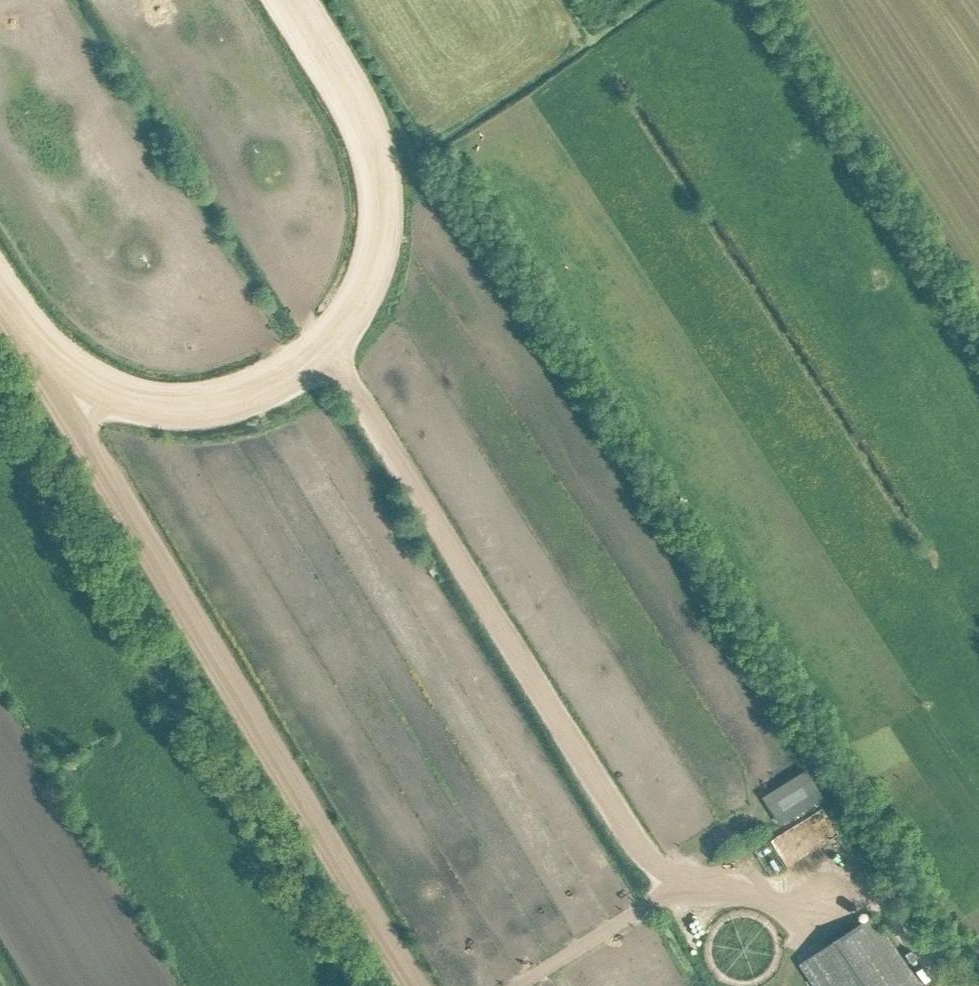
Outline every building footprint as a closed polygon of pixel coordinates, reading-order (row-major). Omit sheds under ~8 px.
[(786,823),(831,796),(812,765),(767,793),(786,823)] [(829,808),(774,834),(786,861),(842,834),(829,808)] [(874,913),(799,963),(814,985),(922,985),(874,913)]
